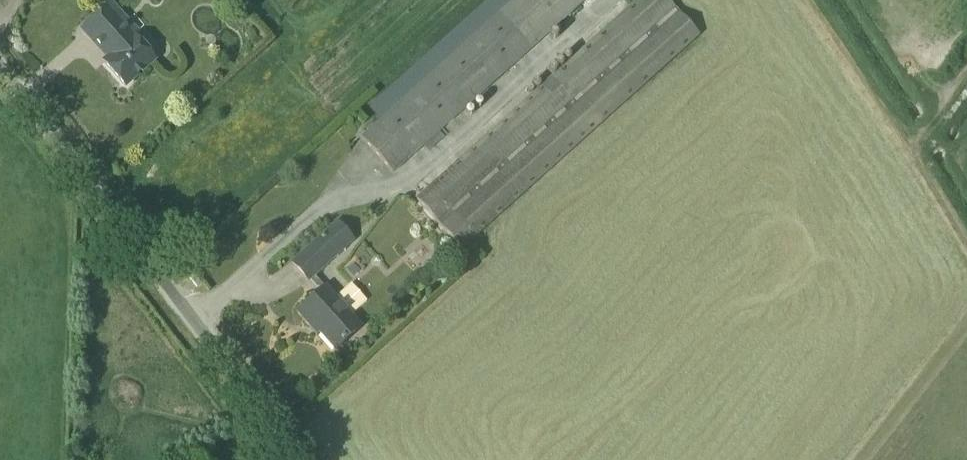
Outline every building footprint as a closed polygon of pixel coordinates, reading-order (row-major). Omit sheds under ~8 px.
[(361,137),(393,172),(584,0),(514,0),(361,137)] [(668,0),(637,0),(417,199),(462,248),(699,33),(668,0)] [(104,62),(126,86),(156,58),(135,34),(139,31),(112,2),(82,29),(96,44),(97,43),(110,57),(104,62)] [(353,238),(338,222),(292,263),(307,279),(353,238)] [(361,327),(325,287),(297,312),(311,327),(313,325),(336,350),(361,327)]
